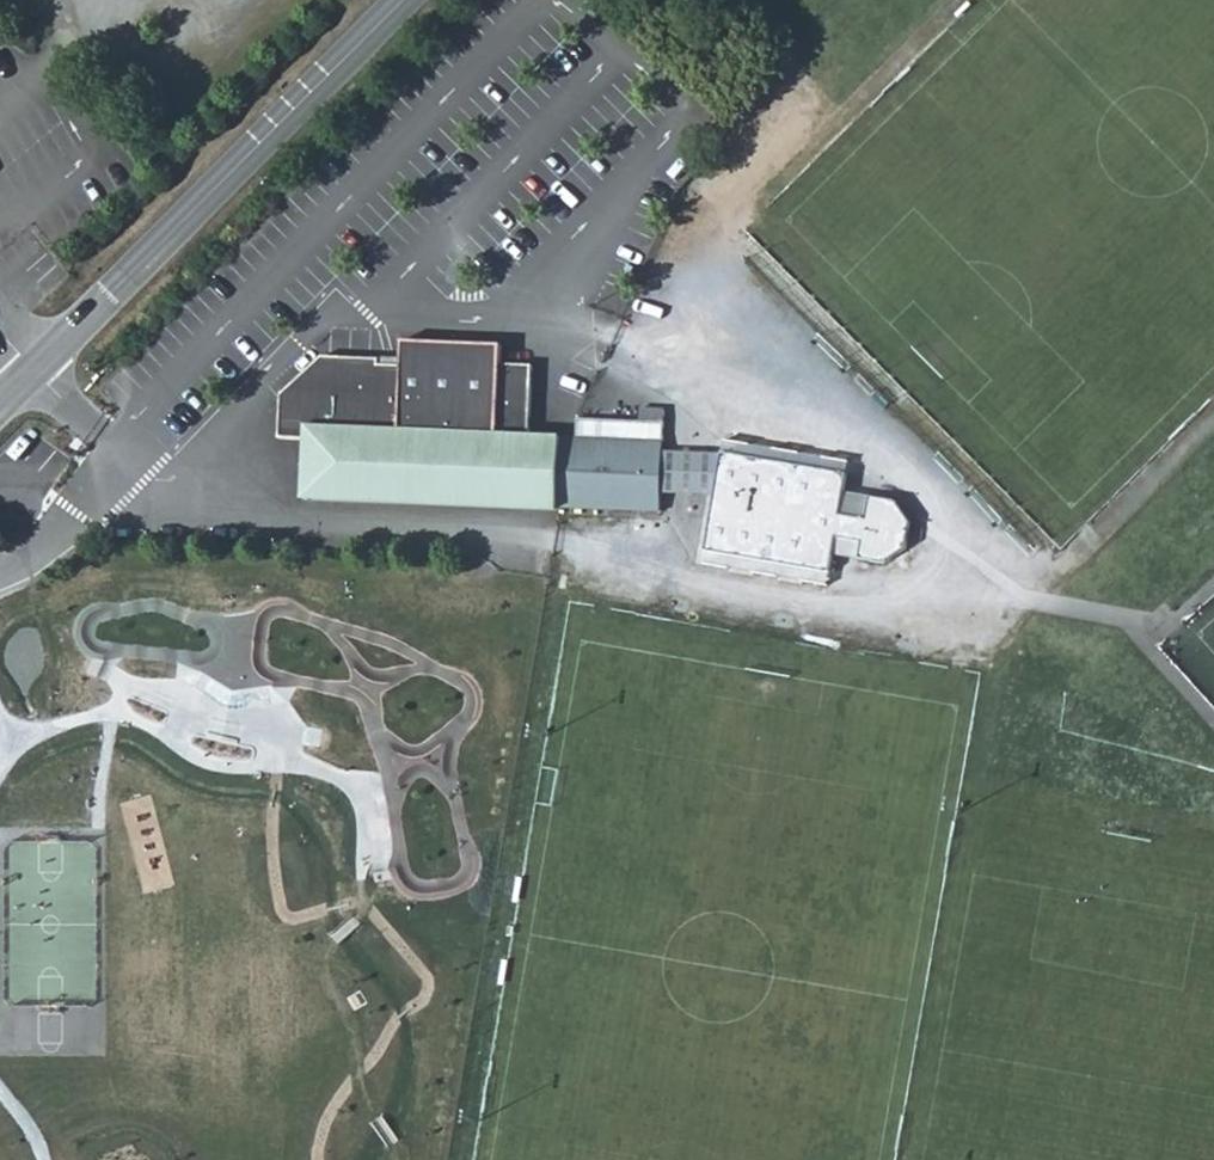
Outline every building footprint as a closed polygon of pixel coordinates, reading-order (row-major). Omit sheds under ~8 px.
[(278,393),(277,437),(304,437),(302,497),(557,496),(557,502),(658,503),(659,398),(635,397),(635,409),(574,409),(574,430),(527,430),(529,359),(496,359),(497,339),(399,337),(399,363),(377,363),(377,354),(319,354),(278,393)] [(725,425),(723,440),(847,461),(848,445),(725,425)] [(847,461),(723,440),(705,545),(830,565),(835,533),(862,538),(858,555),(886,560),(907,542),(911,519),(894,497),(868,493),(865,514),(842,511),(847,461)] [(705,545),(703,560),(827,582),(830,565),(705,545)]
